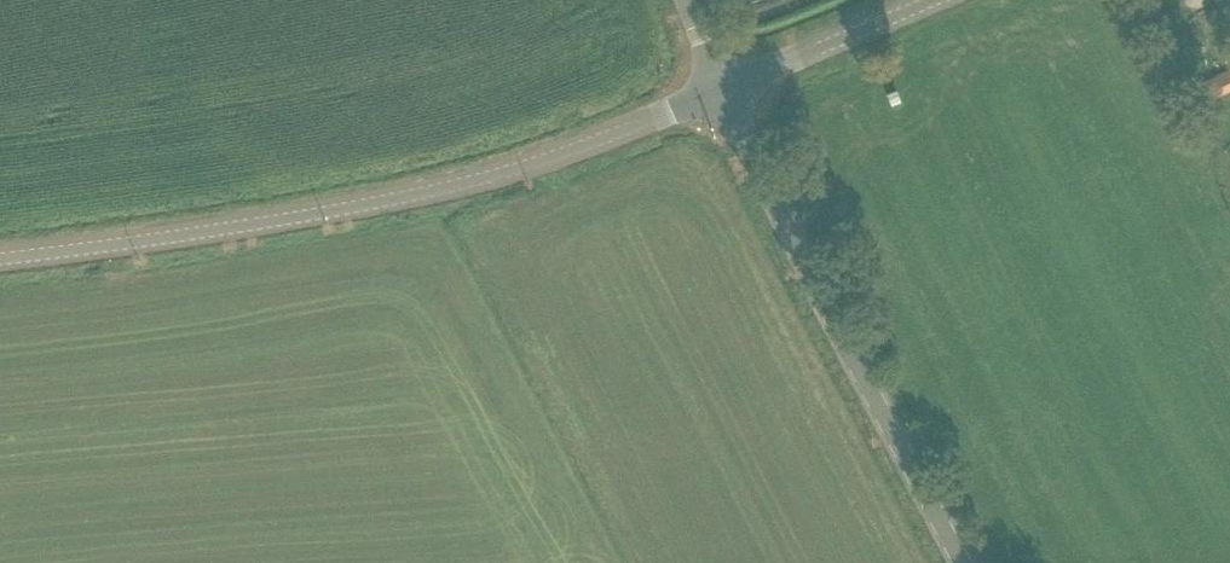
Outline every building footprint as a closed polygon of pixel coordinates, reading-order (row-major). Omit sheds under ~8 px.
[(1215,15),(1229,44),(1229,8),(1215,15)] [(1210,105),(1229,95),(1229,70),(1201,84),(1210,105)]
